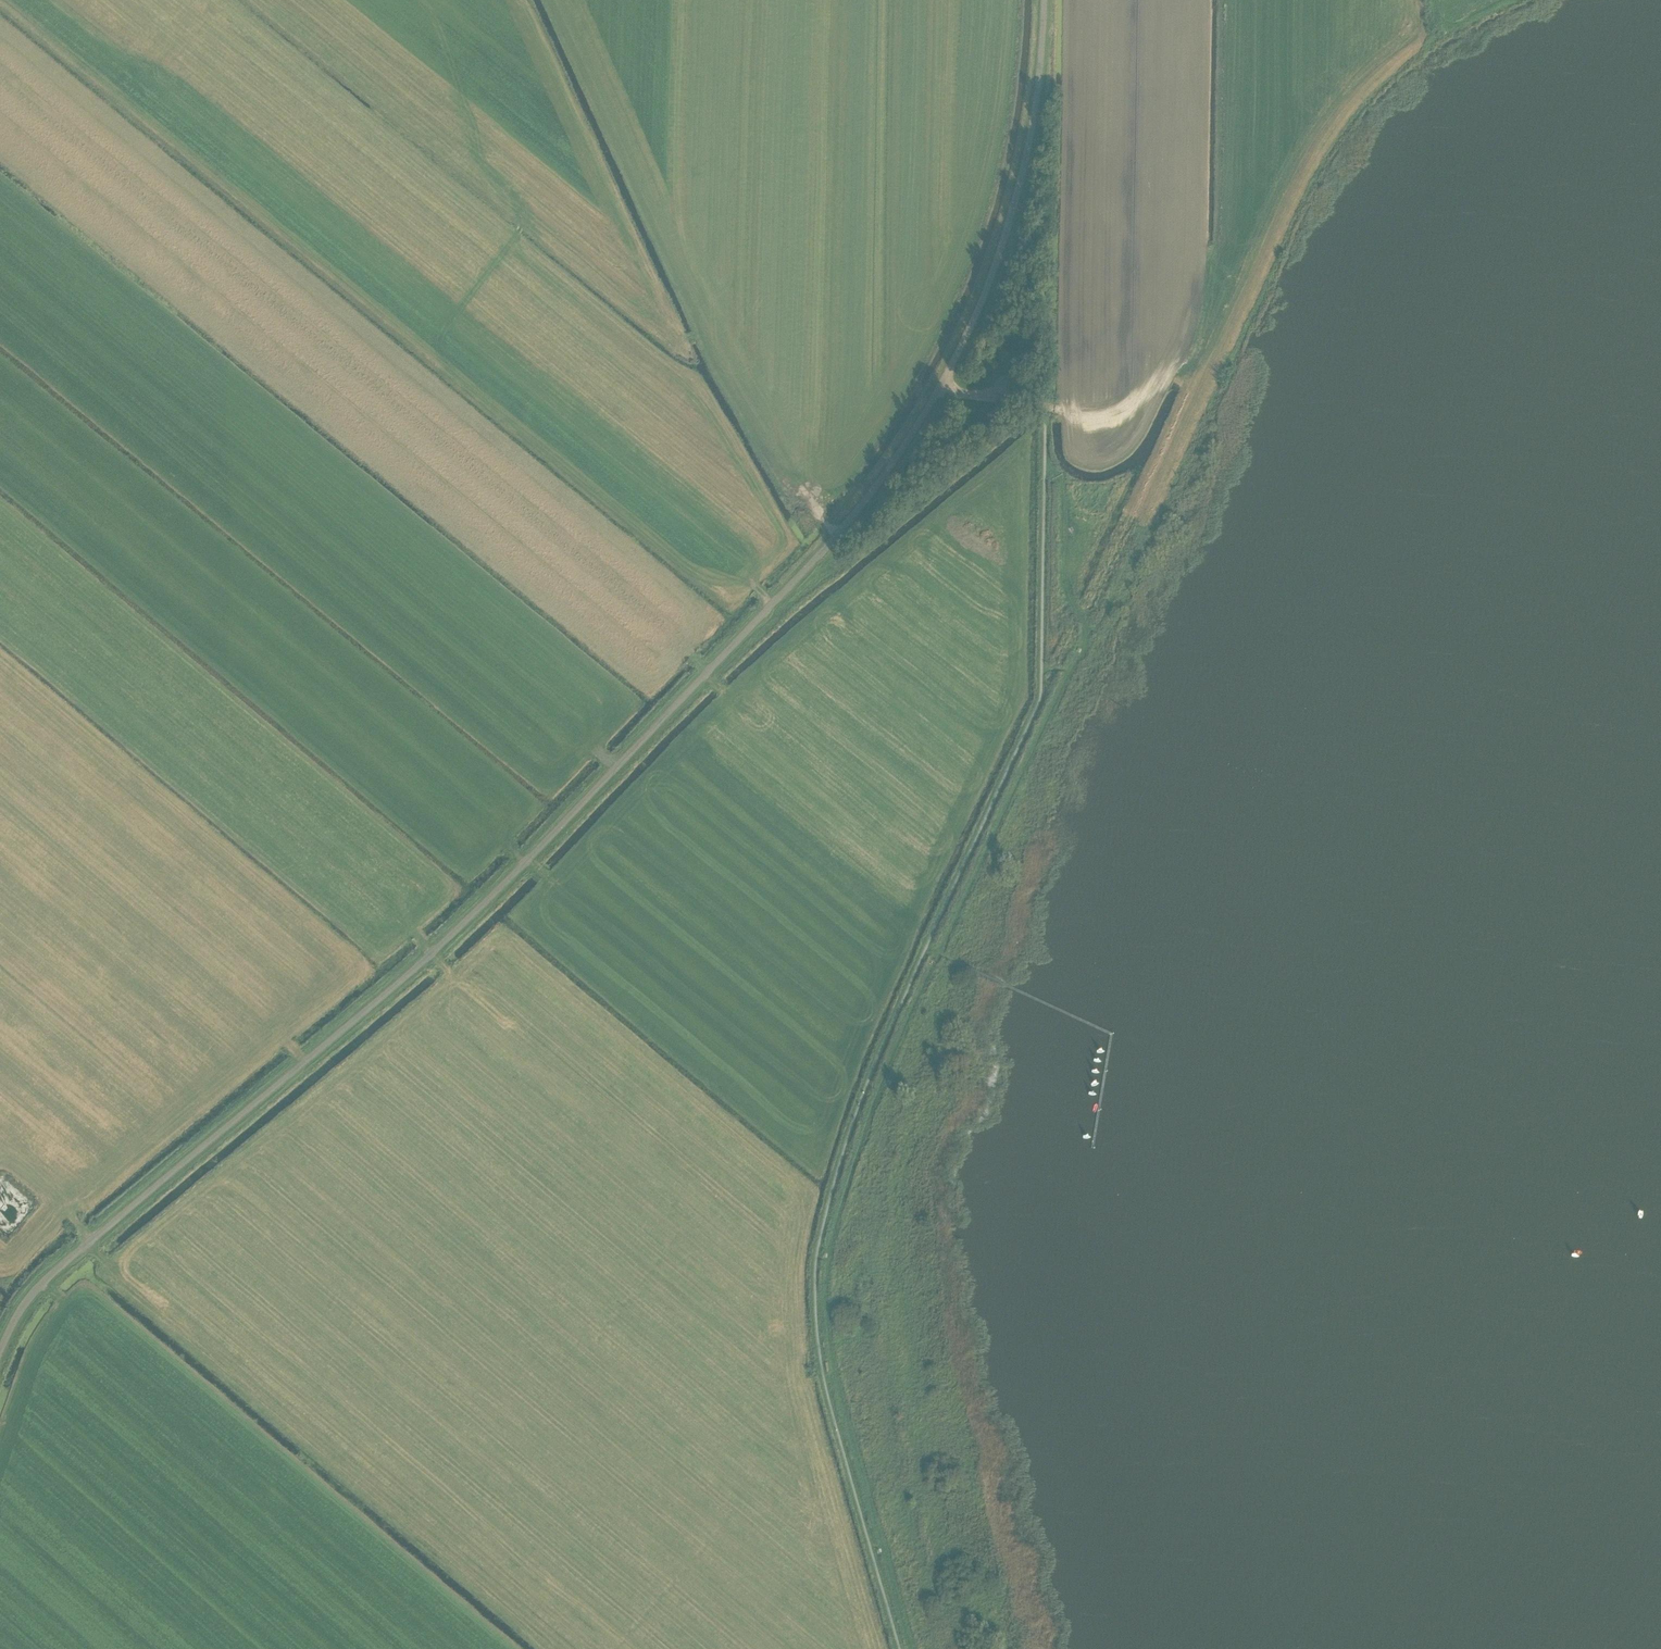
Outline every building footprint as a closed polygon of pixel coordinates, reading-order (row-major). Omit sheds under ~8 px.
[(18,1198),(14,1204),(23,1210),(28,1205),(18,1198)] [(10,1213),(7,1218),(16,1225),(23,1216),(5,1203),(2,1207),(10,1213)]
